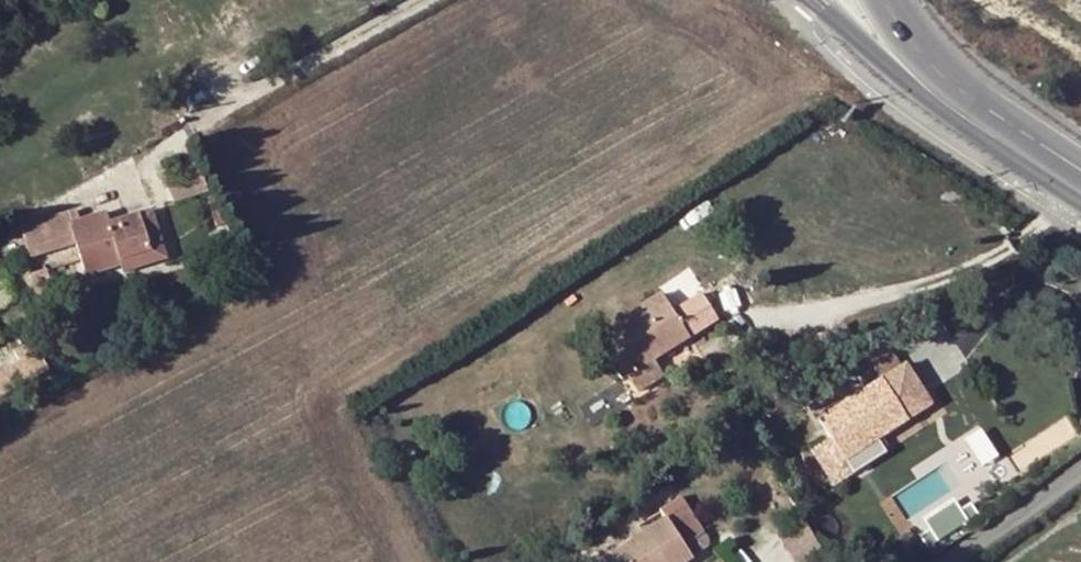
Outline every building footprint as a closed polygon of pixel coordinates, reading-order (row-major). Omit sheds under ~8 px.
[(204,167),(168,179),(175,202),(211,192),(204,167)] [(82,277),(120,268),(121,271),(166,260),(153,209),(107,220),(105,210),(76,217),(75,211),(40,219),(49,251),(74,245),(82,277)] [(43,272),(31,275),(38,305),(56,300),(52,287),(47,289),(43,272)] [(640,320),(664,305),(657,294),(633,309),(637,315),(640,320)] [(671,315),(664,305),(640,320),(637,315),(631,319),(657,359),(717,321),(700,295),(671,315)] [(657,359),(631,319),(592,343),(618,384),(623,380),(624,380),(651,362),(657,359)] [(0,369),(0,393),(28,378),(17,359),(0,369)] [(633,395),(660,379),(651,362),(624,380),(633,395)] [(859,447),(905,418),(898,407),(919,394),(902,367),(818,420),(829,438),(842,458),(859,447)] [(818,445),(837,476),(865,458),(859,447),(842,458),(829,438),(818,445)] [(957,500),(930,517),(943,537),(970,520),(957,500)] [(683,548),(700,537),(683,510),(602,560),(603,561),(687,561),(690,560),(683,548)]
